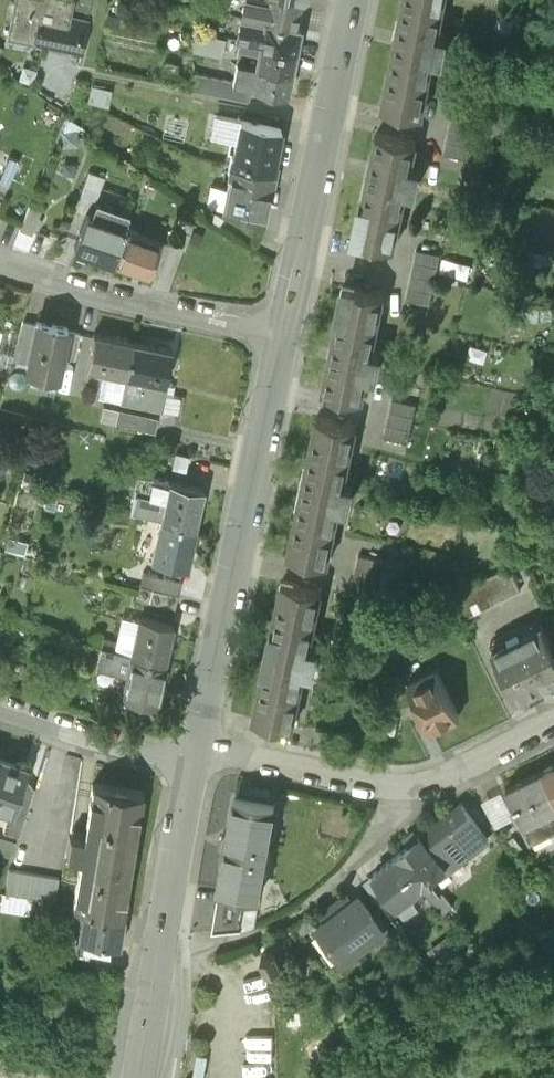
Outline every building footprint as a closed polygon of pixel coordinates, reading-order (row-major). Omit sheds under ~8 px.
[(241,15),(295,26),(299,4),(278,0),(244,0),(241,15)] [(382,104),(423,112),(434,55),(443,56),(447,35),(439,33),(445,0),(403,0),(382,104)] [(54,21),(38,17),(33,42),(34,43),(35,39),(81,50),(81,53),(82,53),(89,20),(56,13),(54,21)] [(295,26),(241,15),(237,37),(241,37),(260,41),(295,48),(300,27),(295,26)] [(260,41),(241,37),(239,48),(258,51),(260,41)] [(295,48),(260,41),(258,51),(256,63),(291,70),(295,48)] [(291,70),(256,63),(253,73),(251,83),(251,84),(286,91),(291,70)] [(253,73),(234,69),(232,79),(251,83),(253,73)] [(476,118),(452,113),(444,151),(468,156),(476,118)] [(280,127),(240,119),(233,155),(231,155),(228,173),(230,174),(223,209),(262,216),(268,184),(271,185),(276,160),(273,160),(280,127)] [(417,139),(377,131),(362,202),(361,202),(353,235),(395,244),(407,187),(416,188),(420,167),(412,165),(417,139)] [(103,175),(89,170),(81,191),(96,197),(103,175)] [(30,203),(20,228),(32,233),(42,208),(30,203)] [(123,227),(86,214),(75,245),(112,258),(123,227)] [(160,240),(123,227),(112,258),(149,271),(160,240)] [(442,251),(417,246),(406,297),(430,303),(442,251)] [(384,291),(341,282),(334,316),(336,316),(320,388),(362,397),(367,370),(376,372),(381,351),(372,349),(384,291)] [(37,321),(23,318),(14,351),(13,358),(29,361),(37,321)] [(68,325),(38,319),(37,321),(29,361),(27,368),(58,374),(62,354),(67,329),(68,325)] [(80,331),(67,329),(62,354),(75,357),(80,331)] [(133,340),(93,332),(86,366),(103,369),(98,395),(120,399),(133,340)] [(172,348),(133,340),(120,399),(120,400),(159,408),(165,382),(164,382),(172,348)] [(0,348),(0,364),(10,367),(13,358),(14,351),(0,348)] [(415,402),(392,397),(383,436),(407,441),(415,402)] [(119,408),(103,404),(100,418),(115,422),(119,408)] [(158,416),(119,408),(115,422),(155,431),(158,416)] [(356,423),(315,415),(286,551),(327,559),(340,502),(348,504),(353,482),(344,481),(356,423)] [(203,488),(137,474),(129,510),(163,518),(195,525),(203,488)] [(195,525),(163,518),(154,557),(186,564),(195,525)] [(383,557),(359,551),(351,592),(375,597),(383,557)] [(506,565),(450,592),(462,617),(521,587),(510,564),(506,565)] [(181,579),(143,571),(140,584),(178,593),(181,579)] [(282,577),(253,714),(293,722),(306,665),(314,667),(319,645),(310,643),(323,585),(282,577)] [(178,593),(140,584),(137,597),(175,606),(178,593)] [(173,622),(141,615),(133,653),(165,661),(173,622)] [(494,645),(517,692),(553,674),(553,644),(543,621),(494,645)] [(101,644),(84,640),(82,650),(98,654),(101,644)] [(133,653),(101,644),(98,654),(96,664),(129,672),(125,692),(157,698),(165,661),(133,653)] [(436,666),(408,680),(431,726),(444,720),(459,712),(436,666)] [(0,757),(0,795),(14,800),(12,807),(14,807),(25,765),(0,757)] [(541,764),(553,792),(553,757),(541,764)] [(505,781),(523,817),(553,802),(553,792),(541,764),(505,781)] [(143,790),(92,782),(90,797),(95,798),(80,892),(75,891),(73,904),(82,906),(124,912),(143,790)] [(236,795),(230,827),(229,826),(224,852),(226,853),(221,884),(249,889),(260,891),(266,855),(268,856),(271,838),(269,838),(276,801),(236,795)] [(447,862),(438,870),(440,872),(489,834),(462,800),(422,832),(447,862)] [(84,833),(70,831),(66,853),(80,855),(84,833)] [(422,832),(398,851),(422,882),(430,877),(438,870),(447,862),(422,832)] [(398,851),(373,870),(405,910),(415,901),(409,893),(422,882),(398,851)] [(59,876),(9,868),(6,893),(55,901),(59,876)] [(430,877),(422,882),(433,896),(445,910),(454,903),(443,889),(441,892),(430,877)] [(249,889),(221,884),(213,927),(242,924),(249,889)] [(360,895),(322,924),(345,953),(383,924),(360,895)] [(124,912),(82,906),(77,936),(85,938),(112,941),(119,942),(124,912)] [(112,941),(85,938),(83,951),(110,955),(112,941)]
